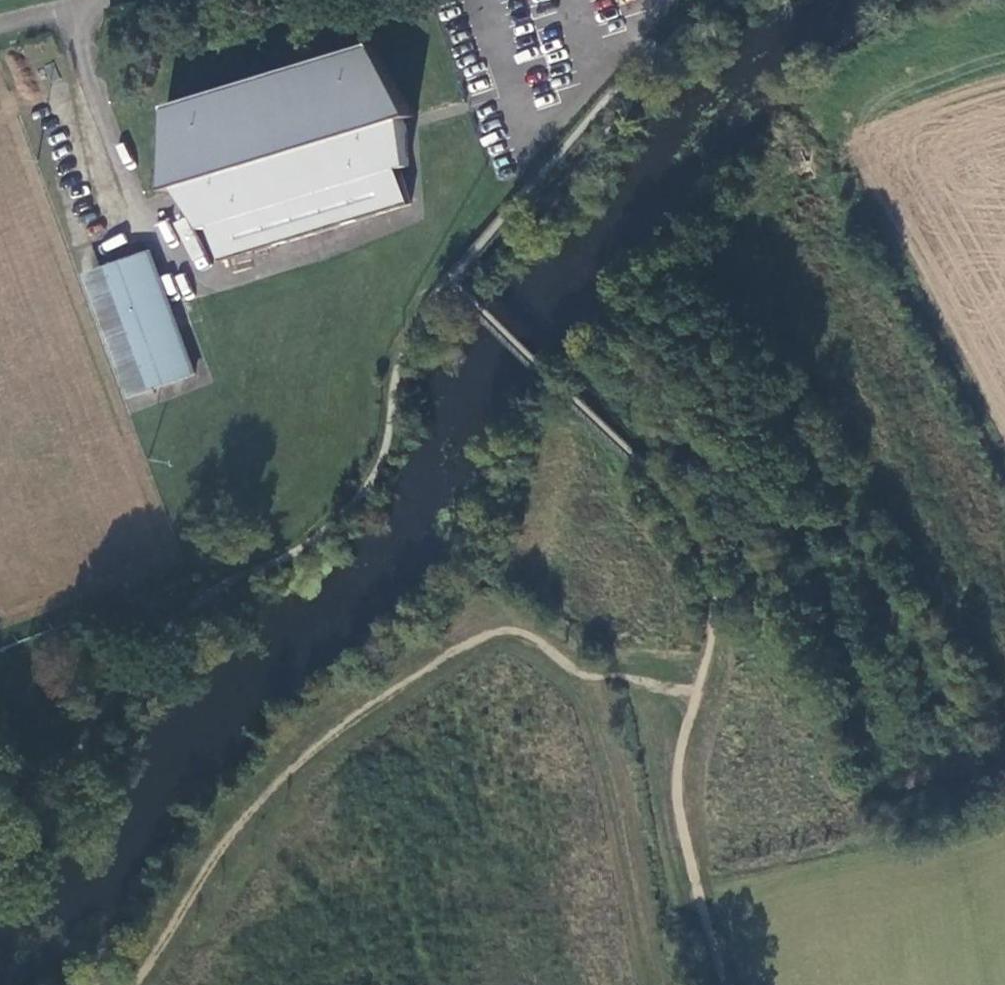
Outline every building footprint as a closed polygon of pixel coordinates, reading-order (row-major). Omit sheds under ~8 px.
[(370,50),(164,111),(166,195),(176,192),(199,233),(208,230),(212,242),(219,240),(226,263),(229,270),(249,264),(247,257),(407,209),(396,174),(407,170),(404,124),(414,121),(370,50)] [(219,240),(212,242),(220,265),(226,263),(219,240)] [(194,377),(146,256),(104,273),(153,394),(194,377)]
